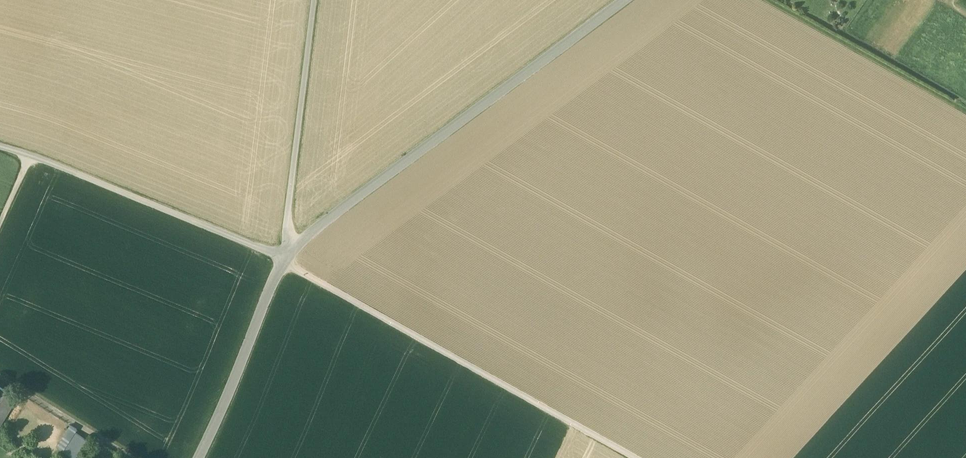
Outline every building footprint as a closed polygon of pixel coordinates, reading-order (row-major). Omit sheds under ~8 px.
[(17,398),(0,387),(0,425),(17,398)] [(78,428),(70,424),(56,446),(64,450),(78,428)] [(76,433),(64,451),(74,457),(75,457),(87,440),(76,433)]
